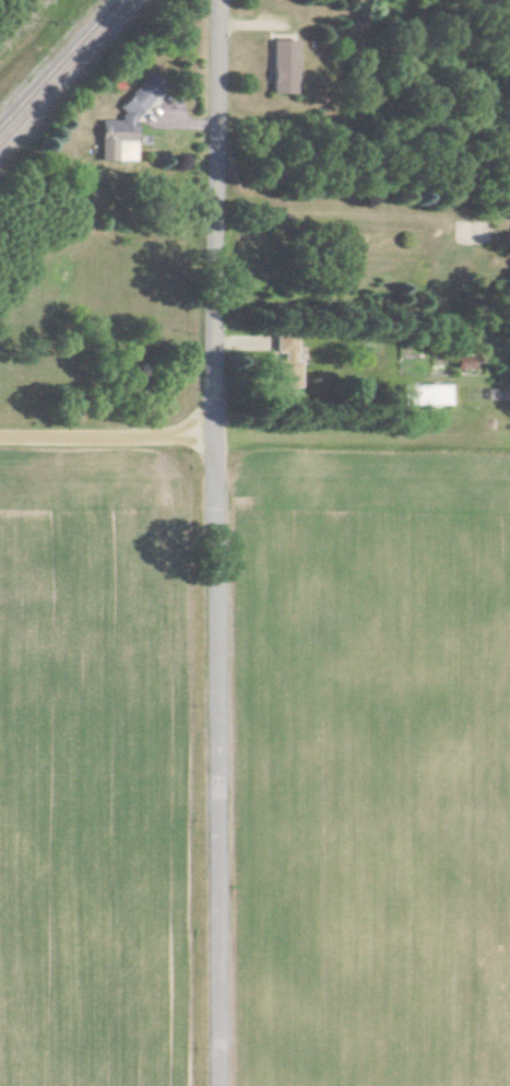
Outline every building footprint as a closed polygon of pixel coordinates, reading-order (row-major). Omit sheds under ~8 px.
[(297,40),(272,41),(273,93),(298,93),(297,40)] [(279,361),(279,388),(303,387),(302,362),(300,362),(299,337),(279,338),(279,353),(288,352),(288,361),(279,361)]
